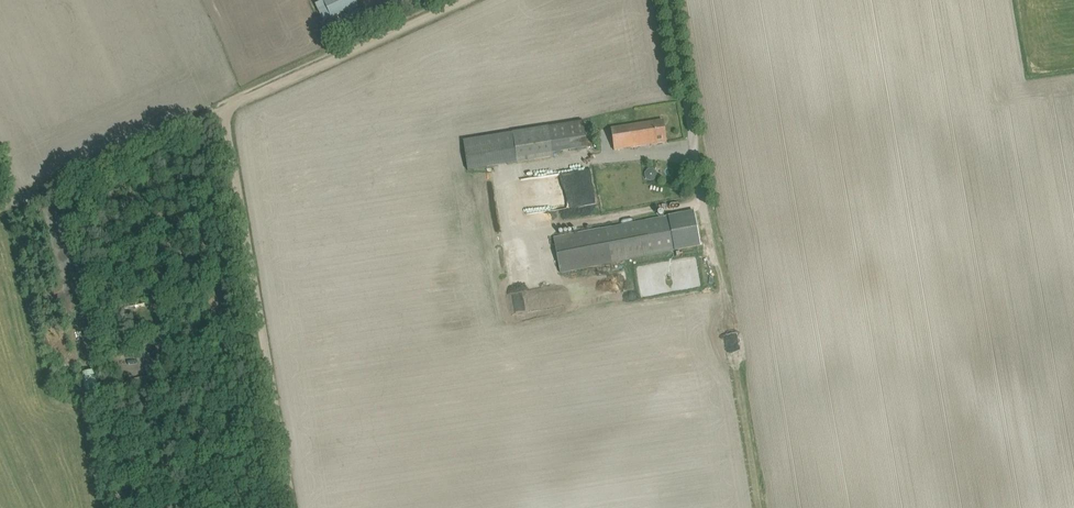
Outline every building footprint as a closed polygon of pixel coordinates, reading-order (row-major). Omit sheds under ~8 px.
[(324,22),(358,6),(355,0),(325,0),(316,4),(324,22)] [(663,120),(652,122),(611,129),(614,150),(666,142),(663,120)] [(499,135),(464,141),(469,170),(503,165),(517,163),(553,157),(553,154),(588,148),(584,122),(549,127),(513,133),(499,135)] [(648,169),(646,172),(646,176),(649,179),(653,178),(656,175),(655,171),(652,169),(648,169)] [(593,189),(590,171),(577,173),(578,180),(586,179),(588,190),(593,189)] [(701,245),(694,212),(554,238),(560,272),(701,245)] [(503,243),(506,253),(523,249),(520,239),(503,243)] [(142,346),(125,347),(126,354),(142,354),(142,346)] [(132,380),(134,391),(156,386),(153,375),(132,380)] [(199,418),(195,434),(205,436),(208,420),(199,418)] [(107,449),(120,452),(125,434),(113,430),(107,449)]
